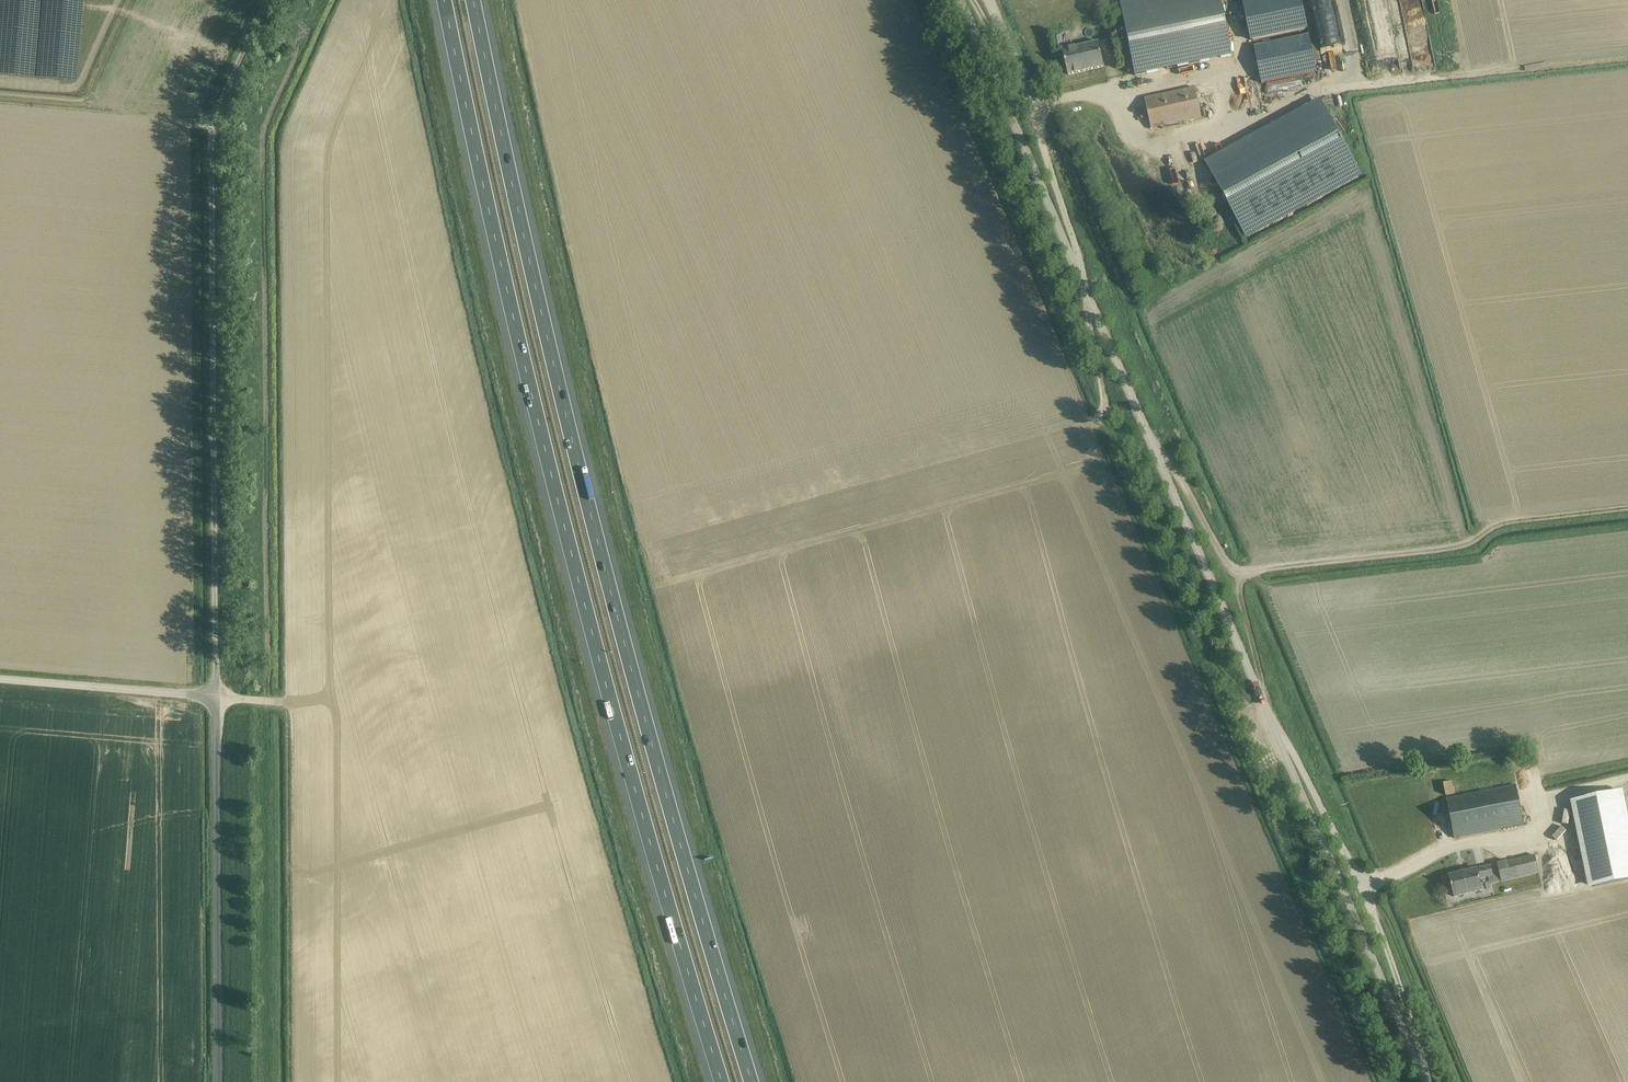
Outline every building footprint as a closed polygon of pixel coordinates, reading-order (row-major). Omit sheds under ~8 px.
[(1221,0),(1122,0),(1120,0),(1126,28),(1131,55),(1135,76),(1232,56),(1221,0)] [(1243,3),(1251,41),(1308,29),(1302,0),(1259,0),(1243,3)] [(1397,22),(1408,21),(1407,0),(1397,0),(1397,22)] [(1627,22),(1627,2),(1612,6),(1617,25),(1627,22)] [(1064,25),(1047,27),(1048,41),(1065,39),(1064,25)] [(1124,56),(1131,55),(1126,28),(1119,30),(1124,56)] [(1262,84),(1317,72),(1315,61),(1320,60),(1317,45),(1311,46),(1308,35),(1254,47),(1262,84)] [(1390,39),(1392,59),(1401,58),(1399,38),(1390,39)] [(1062,41),(1053,43),(1055,50),(1063,48),(1062,41)] [(1068,75),(1079,72),(1104,67),(1098,43),(1063,51),(1068,75)] [(1387,43),(1368,46),(1371,60),(1389,57),(1387,43)] [(1423,51),(1410,51),(1411,66),(1423,65),(1423,51)] [(1213,71),(1138,86),(1149,140),(1224,124),(1213,71)] [(1321,99),(1205,162),(1247,239),(1362,176),(1321,99)] [(1446,796),(1454,794),(1452,782),(1444,784),(1446,796)] [(1457,797),(1446,799),(1454,838),(1465,836),(1524,824),(1516,785),(1457,797)] [(1595,887),(1627,880),(1627,828),(1620,791),(1577,800),(1595,887)] [(1508,861),(1497,864),(1501,882),(1539,873),(1535,855),(1508,862),(1508,861)] [(1477,869),(1460,873),(1449,876),(1454,897),(1482,890),(1480,879),(1482,879),(1483,883),(1489,881),(1488,877),(1493,876),(1491,866),(1477,869)]
